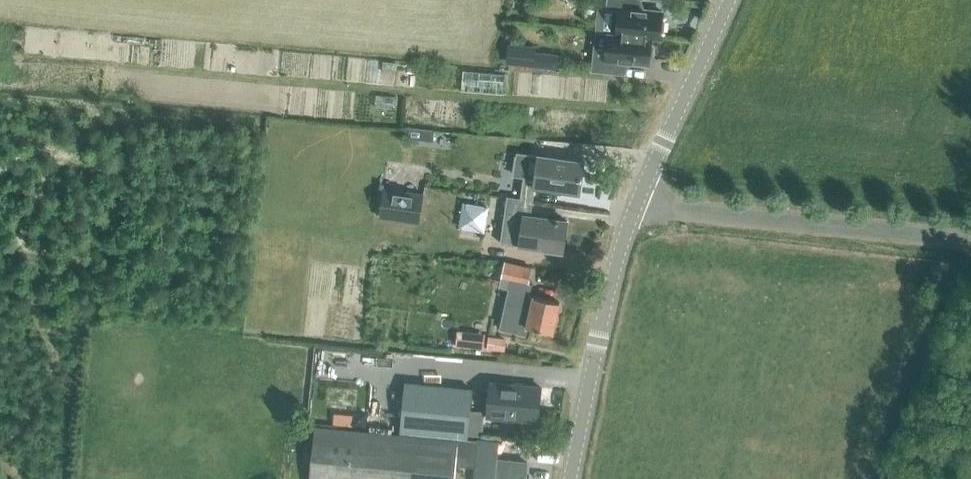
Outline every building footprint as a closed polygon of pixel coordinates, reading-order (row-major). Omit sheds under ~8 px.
[(596,32),(608,33),(660,39),(660,33),(663,31),(664,21),(662,18),(662,12),(644,10),(633,9),(634,0),(607,0),(607,8),(598,7),(596,32)] [(593,57),(592,70),(619,73),(620,61),(649,64),(649,58),(652,55),(653,46),(651,43),(651,38),(660,39),(608,33),(605,58),(593,57)] [(509,45),(507,62),(535,64),(536,53),(537,48),(509,45)] [(434,130),(422,128),(420,139),(433,141),(434,130)] [(510,173),(509,185),(507,195),(533,199),(535,187),(579,193),(584,162),(537,155),(534,176),(510,173)] [(423,197),(383,191),(379,217),(419,223),(423,197)] [(507,195),(507,198),(501,244),(563,253),(568,222),(560,220),(531,216),(533,199),(507,195)] [(485,205),(465,202),(460,228),(481,231),(485,205)] [(506,261),(501,281),(510,283),(528,287),(529,282),(533,267),(506,261)] [(508,291),(499,329),(521,334),(526,335),(528,327),(553,333),(560,302),(534,297),(530,296),(532,283),(529,282),(528,287),(510,283),(508,291)] [(456,346),(471,347),(472,332),(458,330),(456,346)] [(486,417),(538,422),(541,387),(490,382),(486,417)] [(418,437),(457,441),(458,438),(469,439),(469,435),(484,436),(486,411),(472,410),(474,389),(423,384),(422,385),(407,384),(403,431),(419,433),(418,436),(418,437)] [(334,413),(333,424),(353,426),(365,427),(366,414),(354,413),(354,415),(334,413)] [(457,441),(418,437),(418,436),(315,426),(310,478),(455,478),(456,457),(457,441)] [(528,462),(496,459),(498,442),(483,441),(484,436),(469,435),(469,439),(458,438),(457,441),(456,457),(476,459),(474,478),(526,478),(528,462)]
